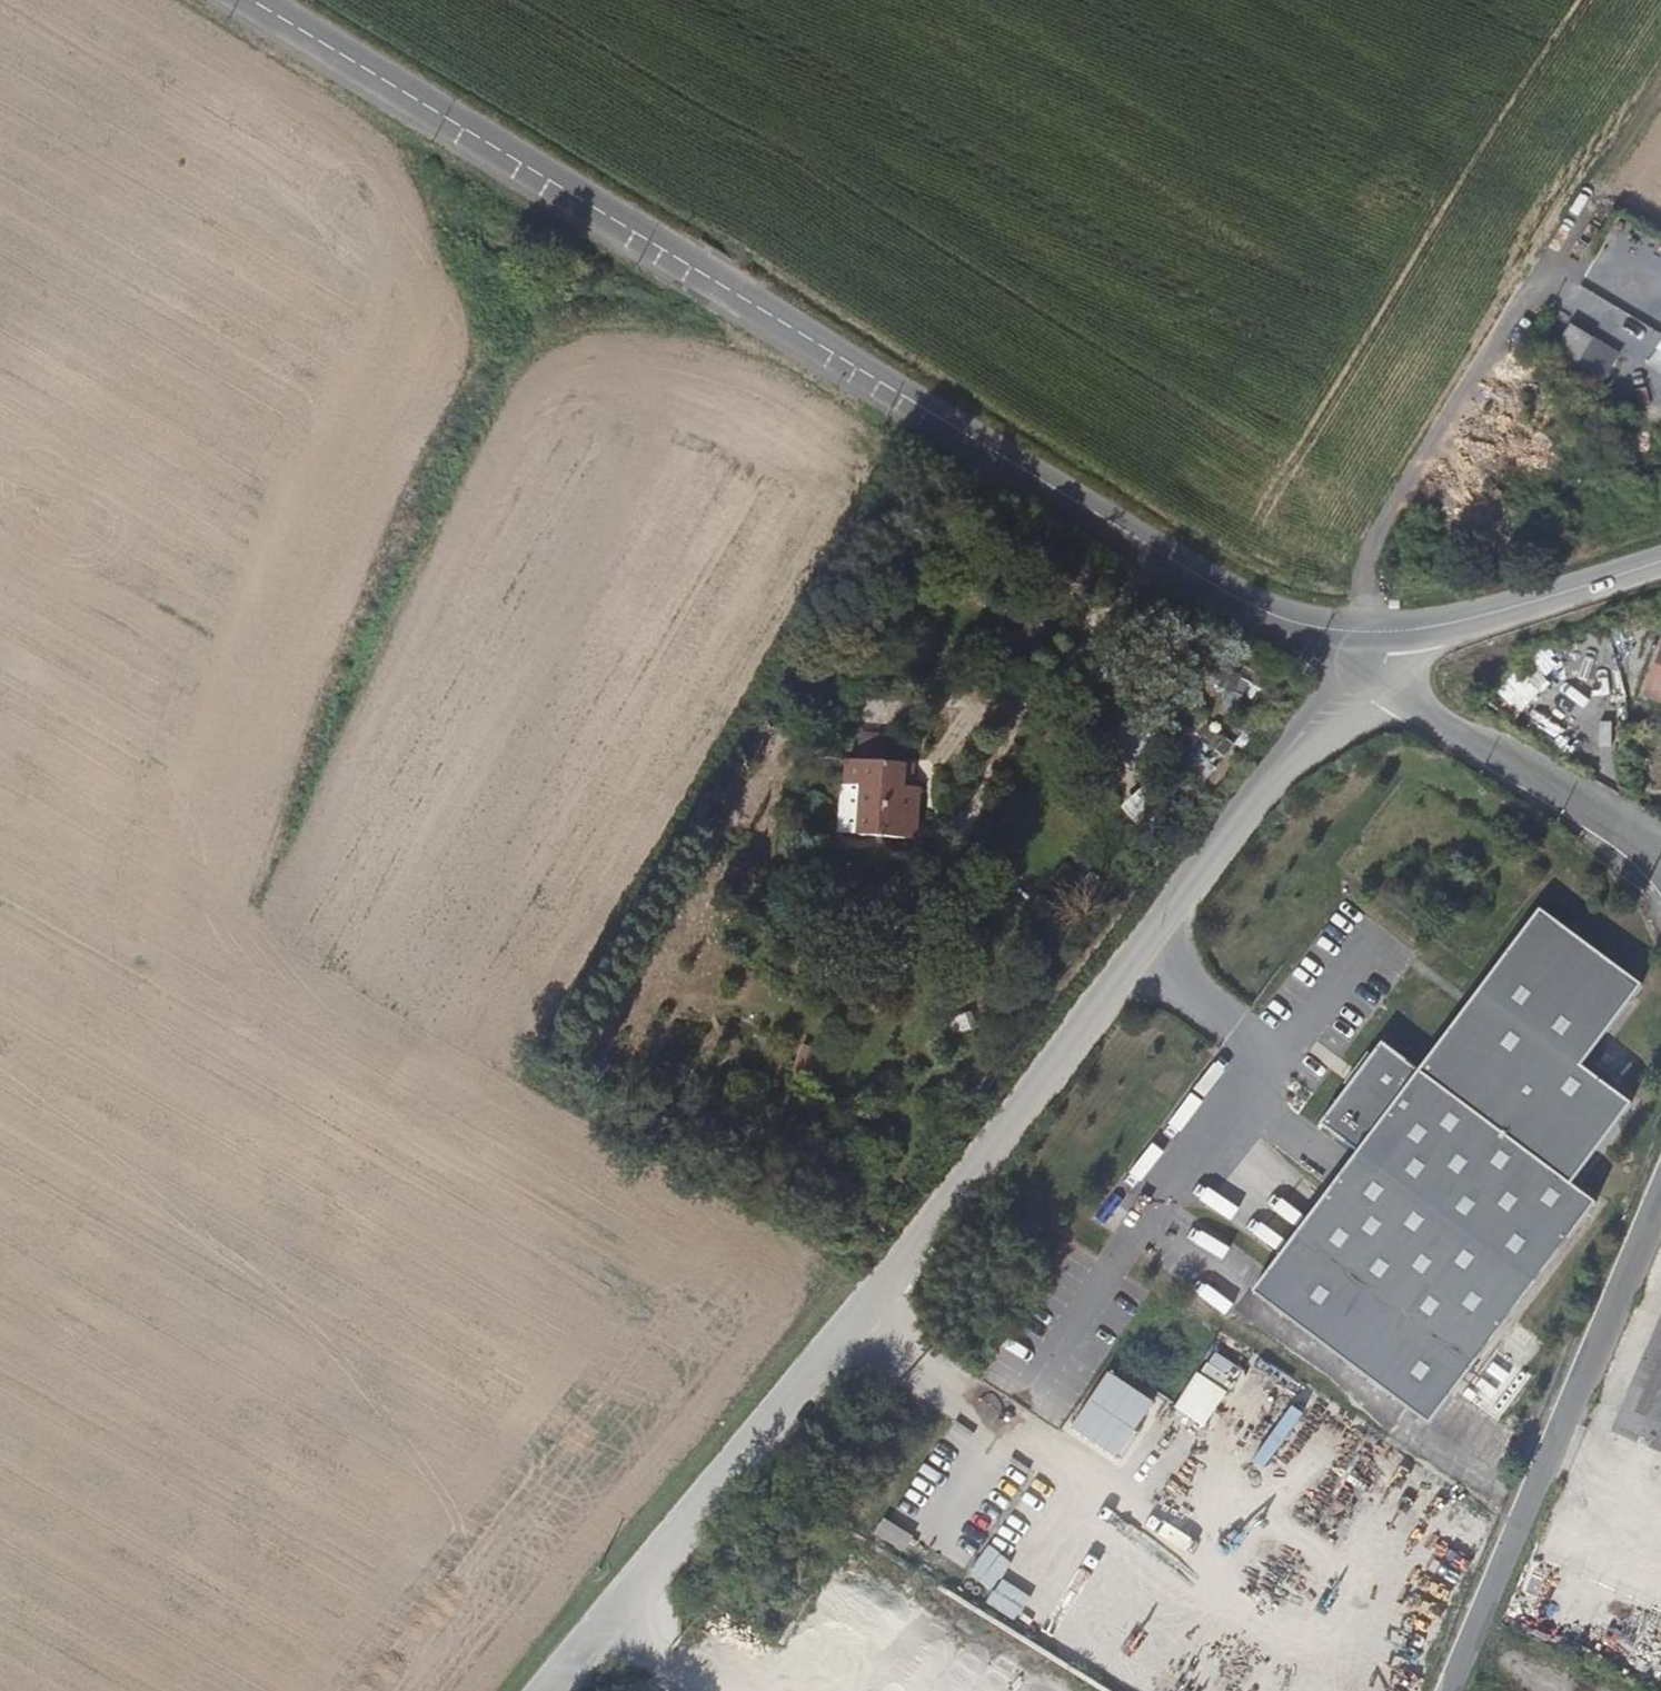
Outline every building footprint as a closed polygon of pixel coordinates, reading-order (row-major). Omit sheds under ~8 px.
[(1553,353),(1599,380),(1614,355),(1568,328),(1553,353)] [(909,765),(849,761),(844,843),(919,849),(923,794),(907,793),(909,765)] [(1642,993),(1543,919),(1423,1080),(1383,1051),(1320,1135),(1359,1164),(1257,1302),(1434,1433),(1600,1209),(1578,1193),(1634,1117),(1579,1077),(1642,993)] [(1605,1437),(1660,1460),(1660,1307),(1605,1437)] [(830,1605),(859,1622),(874,1596),(845,1579),(830,1605)]
